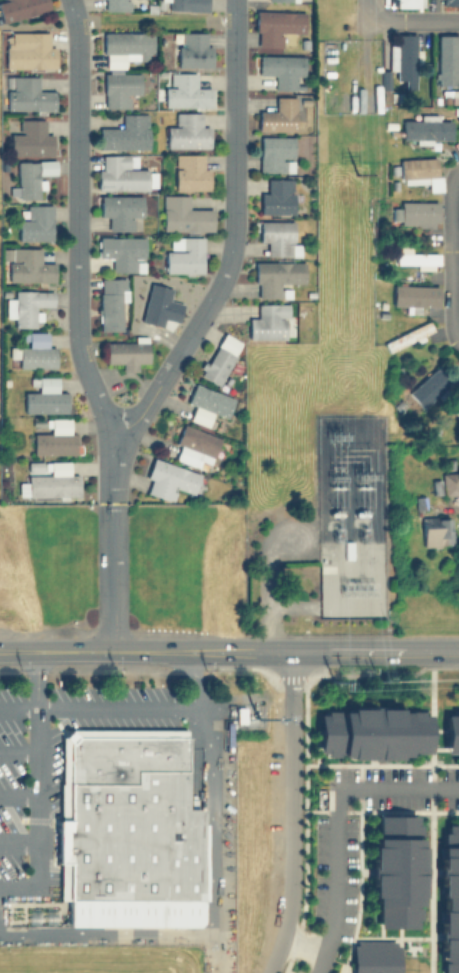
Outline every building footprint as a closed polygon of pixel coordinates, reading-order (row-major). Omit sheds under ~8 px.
[(3,22),(0,12),(0,0),(49,0),(51,8),(50,8),(3,22)] [(104,9),(104,0),(130,0),(130,9),(104,9)] [(168,8),(168,0),(207,0),(207,9),(168,8)] [(304,32),(296,31),(296,32),(296,46),(282,46),(257,45),(258,30),(255,30),(256,10),(256,9),(280,10),(280,7),(292,8),(291,10),(305,10),(304,32)] [(152,52),(147,52),(147,59),(138,59),(138,58),(124,58),(124,66),(105,66),(105,53),(105,51),(103,51),(103,32),(103,30),(127,30),(127,28),(141,28),(141,31),(152,31),(152,52)] [(55,66),(43,66),(43,67),(43,69),(30,69),(30,67),(5,66),(6,46),(6,45),(7,45),(7,42),(8,41),(6,41),(6,35),(11,35),(11,31),(11,30),(49,31),(49,45),(56,45),(56,66),(55,66)] [(211,66),(199,66),(199,69),(195,69),(195,66),(178,66),(178,60),(177,60),(174,60),(174,51),(176,51),(176,49),(177,49),(177,45),(177,44),(183,44),(183,43),(183,42),(180,42),(180,31),(206,31),(206,45),(211,45),(211,66)] [(421,62),(416,63),(416,78),(415,78),(396,78),(396,68),(392,68),(389,68),(389,48),(392,48),(397,48),(397,34),(397,33),(416,32),(416,48),(422,48),(422,62),(421,62)] [(458,71),(458,72),(458,83),(438,84),(438,78),(438,77),(435,77),(435,72),(435,60),(437,60),(438,60),(438,34),(438,33),(458,33),(458,45),(458,71)] [(303,74),(296,74),(296,75),(296,81),(304,81),(304,89),(296,89),(274,88),(275,74),(269,74),(269,73),(258,73),(257,73),(257,66),(258,66),(259,66),(259,64),(258,64),(253,64),(253,54),(258,55),(259,55),(259,54),(304,55),(304,74),(303,74)] [(140,93),(126,93),(126,95),(130,95),(130,96),(130,105),(130,106),(104,106),(104,105),(104,93),(104,92),(103,92),(103,72),(108,72),(108,68),(121,68),(121,71),(140,71),(140,72),(140,93)] [(390,69),(390,100),(382,100),(381,69),(390,69)] [(165,105),(165,87),(165,86),(174,86),(174,84),(174,83),(170,83),(170,72),(196,72),(196,86),(210,86),(210,87),(210,105),(210,106),(202,106),(202,109),(195,109),(195,105),(165,105)] [(54,109),(43,109),(43,112),(37,112),(37,109),(37,108),(7,108),(7,90),(7,89),(13,89),(13,86),(12,86),(12,75),(12,74),(38,74),(38,89),(54,89),(54,109)] [(458,89),(458,102),(442,102),(442,89),(450,89),(450,94),(451,94),(451,89),(458,89)] [(295,96),(295,111),(295,129),(258,129),(258,109),(275,109),(275,96),(295,96)] [(201,111),(201,125),(209,125),(209,127),(212,127),(212,139),(209,139),(209,146),(166,146),(166,125),(175,125),(175,111),(201,111)] [(148,112),(148,126),(148,147),(126,147),(126,151),(118,151),(118,148),(98,148),(98,126),(121,126),(121,112),(148,112)] [(450,138),(431,138),(431,139),(431,143),(416,143),(416,138),(402,138),(402,119),(402,118),(420,118),(421,118),(421,114),(421,113),(438,113),(438,119),(452,119),(451,138),(450,138)] [(45,119),(45,132),(53,132),(53,154),(10,153),(10,132),(22,132),(22,130),(19,130),(19,119),(19,118),(45,118),(45,119)] [(294,135),(293,156),(281,156),(281,159),(293,159),(293,171),(259,170),(259,154),(260,135),(294,135)] [(203,152),(203,167),(208,167),(209,188),(175,189),(175,167),(181,167),(181,165),(176,165),(175,153),(203,152)] [(136,154),(136,165),(128,165),(128,167),(121,166),(121,167),(148,168),(147,188),(96,188),(97,167),(102,167),(102,153),(128,153),(128,154),(136,154)] [(441,189),(428,190),(428,181),(403,183),(403,178),(403,177),(400,177),(400,173),(399,164),(399,159),(436,156),(438,175),(441,175),(442,189),(441,189)] [(39,173),(39,197),(19,198),(18,194),(10,194),(9,186),(18,185),(17,160),(38,160),(38,159),(56,158),(56,173),(39,173)] [(293,178),(293,189),(290,189),(289,192),(294,192),(294,213),(260,213),(260,192),(267,192),(267,177),(293,178)] [(100,194),(142,194),(142,216),(128,216),(128,218),(133,218),(133,229),(107,229),(107,215),(99,215),(99,201),(96,201),(96,195),(100,195),(100,194)] [(212,208),(212,229),(196,229),(196,232),(186,232),(186,229),(163,229),(163,194),(188,194),(188,207),(212,208)] [(437,220),(433,220),(433,221),(433,226),(432,226),(417,226),(417,224),(417,223),(401,223),(401,201),(401,200),(439,201),(438,220),(437,220)] [(52,203),(53,219),(51,219),(52,239),(19,240),(18,217),(27,217),(27,204),(52,203)] [(259,219),(294,220),(293,241),(291,241),(291,243),(300,243),(300,255),(267,254),(267,240),(259,240),(260,230),(254,230),(254,221),(259,221),(259,219)] [(144,236),(144,257),(133,257),(132,259),(137,260),(137,261),(144,261),(143,271),(111,270),(112,256),(98,256),(98,235),(144,236)] [(203,236),(202,271),(165,271),(165,250),(174,250),(174,247),(169,247),(170,236),(203,236)] [(438,262),(433,262),(433,263),(433,268),(417,268),(417,263),(416,262),(396,262),(396,253),(396,252),(398,252),(399,252),(399,245),(410,244),(410,252),(438,252),(438,262)] [(41,247),(41,262),(55,262),(55,281),(45,281),(45,285),(38,285),(39,280),(9,280),(9,261),(13,261),(13,246),(41,247)] [(292,260),(304,260),(304,282),(278,282),(278,288),(290,288),(290,296),(258,296),(258,282),(254,282),(254,261),(275,261),(275,258),(292,258),(292,260)] [(161,279),(162,279),(162,277),(167,278),(166,279),(172,281),(171,284),(172,285),(173,284),(181,286),(170,328),(159,325),(156,337),(133,331),(134,328),(129,327),(131,318),(136,319),(137,318),(141,319),(142,312),(134,310),(138,296),(147,298),(152,275),(161,278),(161,279)] [(127,288),(127,300),(121,300),(121,329),(99,330),(99,313),(96,313),(96,307),(99,307),(98,292),(100,292),(100,277),(125,277),(125,288),(127,288)] [(437,306),(419,305),(419,306),(419,312),(418,312),(410,312),(410,305),(394,305),(392,305),(393,284),(394,284),(439,284),(438,306),(437,306)] [(53,290),(53,305),(35,305),(35,312),(40,312),(40,319),(35,319),(35,326),(14,326),(14,316),(6,316),(6,297),(15,297),(15,290),(53,290)] [(288,302),(288,316),(278,316),(278,317),(285,317),(285,322),(291,322),(291,330),(285,330),(285,338),(248,338),(248,317),(257,317),(257,303),(288,302)] [(436,333),(428,337),(427,333),(408,343),(408,337),(407,332),(407,331),(441,315),(445,324),(444,324),(435,329),(437,333),(436,333)] [(47,331),(47,346),(56,347),(56,367),(11,366),(11,357),(9,357),(9,346),(28,346),(29,339),(22,339),(22,332),(28,332),(29,331),(47,331)] [(408,343),(400,346),(396,337),(407,331),(407,332),(408,337),(408,343)] [(234,355),(218,384),(200,374),(203,368),(199,366),(203,360),(207,362),(224,332),(240,342),(233,355),(234,355)] [(148,341),(148,362),(136,362),(136,370),(121,370),(121,362),(105,362),(105,341),(134,341),(134,335),(146,335),(146,341),(148,341)] [(440,398),(436,394),(436,395),(422,407),(408,392),(408,391),(438,364),(452,380),(445,386),(449,390),(447,391),(440,398)] [(57,376),(57,390),(67,390),(67,412),(25,412),(25,391),(39,391),(39,384),(29,384),(29,377),(38,377),(38,376),(57,376)] [(190,381),(194,383),(194,382),(234,397),(226,417),(212,412),(210,418),(214,420),(212,427),(207,425),(207,426),(189,419),(194,405),(187,402),(190,392),(186,391),(190,381)] [(450,407),(458,415),(458,395),(450,407)] [(242,401),(238,412),(230,409),(234,398),(242,401)] [(82,451),(81,453),(76,453),(34,454),(34,425),(32,425),(32,416),(44,416),(44,418),(70,418),(70,432),(76,432),(76,444),(80,444),(82,445),(82,451)] [(220,438),(213,457),(212,457),(209,463),(200,459),(198,466),(193,464),(192,465),(174,458),(180,444),(175,442),(183,423),(220,438)] [(441,428),(436,437),(428,432),(433,423),(441,428)] [(199,473),(192,493),(172,486),(171,490),(175,491),(172,499),(167,498),(166,499),(146,492),(150,478),(145,476),(152,457),(199,473)] [(79,474),(79,495),(69,495),(69,499),(59,499),(59,495),(19,495),(18,482),(28,482),(28,461),(69,460),(70,474),(79,474)] [(442,472),(458,471),(458,494),(443,495),(442,472)] [(441,493),(433,494),(431,479),(440,478),(441,493)] [(241,494),(241,501),(227,500),(227,493),(241,494)] [(426,508),(415,509),(415,496),(425,496),(426,508)] [(437,516),(437,518),(450,517),(452,543),(439,544),(439,546),(432,547),(432,545),(423,546),(421,517),(437,516)] [(352,540),(352,558),(344,558),(344,540),(352,540)] [(336,563),(336,573),(320,573),(320,563),(336,563)] [(244,707),(244,722),(235,722),(235,707),(244,707)] [(335,753),(335,756),(324,755),(324,753),(316,753),(316,715),(324,715),(324,710),(347,710),(347,707),(397,708),(397,711),(419,711),(419,715),(428,715),(427,754),(405,753),(405,756),(397,756),(397,759),(347,758),(347,756),(338,755),(338,753),(335,753)] [(453,710),(458,710),(458,753),(444,753),(444,714),(453,714),(453,710)] [(184,730),(186,808),(198,808),(198,822),(203,822),(204,900),(199,900),(200,922),(196,926),(69,927),(68,900),(60,900),(59,863),(55,863),(55,819),(59,819),(59,783),(60,783),(60,737),(68,730),(184,730)] [(415,908),(418,908),(418,919),(415,919),(415,927),(377,926),(377,919),(373,919),(373,896),(370,896),(370,846),(373,846),(373,824),(378,824),(378,815),(416,816),(416,838),(418,838),(418,846),(421,846),(421,896),(418,896),(418,905),(415,905),(415,908)] [(444,825),(458,825),(458,972),(445,972),(440,972),(440,963),(438,963),(438,911),(441,911),(441,897),(438,897),(438,847),(444,847),(444,825)] [(397,944),(397,972),(351,972),(351,945),(355,945),(355,941),(394,940),(394,944),(397,944)]
